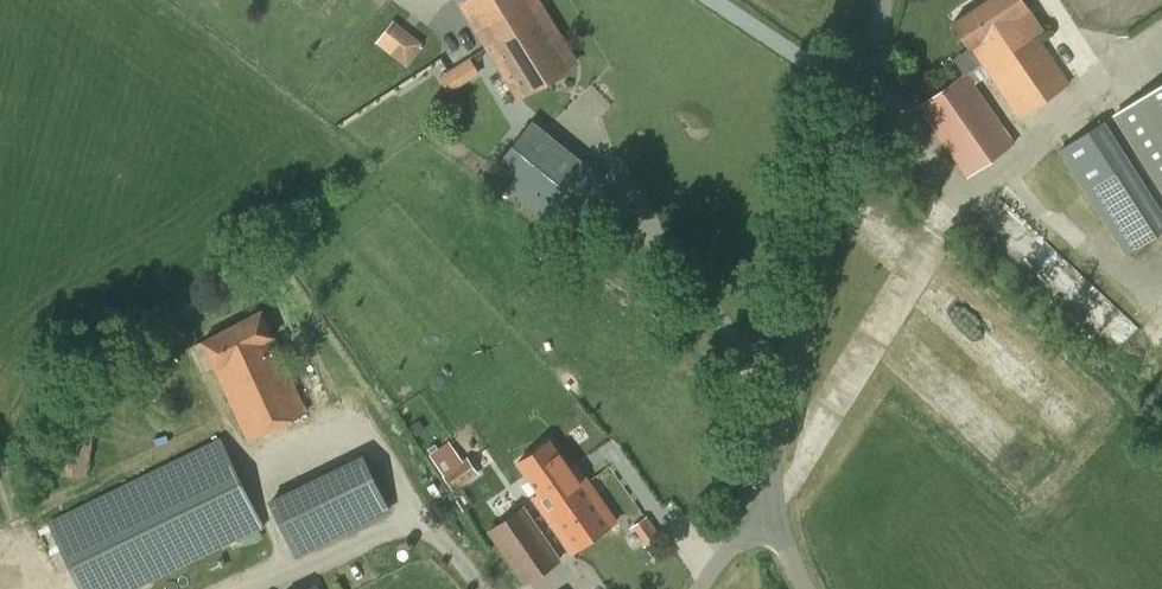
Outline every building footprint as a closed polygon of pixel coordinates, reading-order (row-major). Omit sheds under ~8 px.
[(541,3),(539,0),(465,0),(461,3),(488,46),(488,45),(538,5),(541,3)] [(1036,32),(1042,28),(1029,9),(1030,8),(1025,0),(984,0),(952,21),(1019,117),(1070,83),(1036,32)] [(488,45),(488,46),(520,98),(578,62),(541,3),(538,5),(488,45)] [(394,19),(376,42),(407,67),(423,48),(420,46),(423,42),(394,19)] [(446,90),(481,76),(474,58),(439,72),(446,90)] [(963,72),(916,105),(966,177),(1016,141),(975,84),(966,70),(963,72)] [(1114,113),(1161,187),(1161,81),(1114,113)] [(1105,119),(1058,149),(1125,254),(1161,230),(1161,208),(1105,119)] [(561,228),(602,178),(532,121),(491,170),(561,228)] [(1089,229),(1098,225),(1082,197),(1074,202),(1089,229)] [(246,439),(308,411),(273,335),(274,335),(264,311),(201,339),(214,368),(246,439)] [(70,469),(88,472),(96,427),(77,424),(70,469)] [(265,526),(221,436),(47,521),(80,588),(136,588),(265,526)] [(448,439),(429,453),(443,473),(441,474),(454,492),(479,473),(467,456),(463,459),(448,439)] [(570,553),(618,520),(577,461),(570,466),(551,439),(517,462),(539,493),(532,498),(570,553)] [(391,511),(363,453),(268,499),(297,557),(391,511)] [(525,585),(563,559),(525,504),(487,530),(525,585)]
